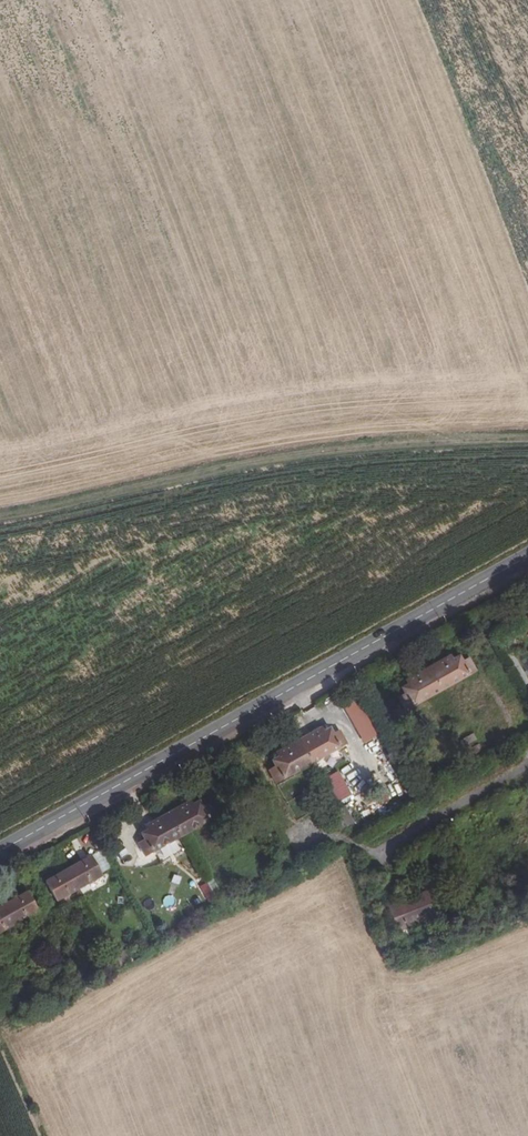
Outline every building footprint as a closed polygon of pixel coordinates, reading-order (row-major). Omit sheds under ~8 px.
[(508,655),(522,687),(527,684),(527,683),(515,652),(508,655)] [(427,669),(440,693),(476,673),(469,660),(463,663),(459,656),(453,660),(451,655),(427,669)] [(440,693),(427,669),(405,681),(407,686),(399,690),(403,697),(397,700),(404,713),(440,693)] [(363,744),(376,736),(356,700),(343,707),(363,744)] [(298,741),(310,765),(346,745),(339,732),(334,735),(331,729),(323,733),(320,728),(298,741)] [(473,734),(465,738),(474,754),(482,750),(478,744),(475,746),(473,742),(476,740),(473,734)] [(467,758),(474,754),(465,738),(458,742),(461,748),(465,747),(467,750),(463,752),(467,758)] [(310,765),(298,741),(275,754),(277,759),(272,762),(275,768),(268,772),(275,785),(310,765)] [(336,805),(352,796),(338,772),(322,781),(336,805)] [(351,780),(356,791),(364,786),(358,776),(351,780)] [(189,802),(167,814),(181,839),(217,820),(210,805),(203,809),(199,802),(191,806),(189,802)] [(343,807),(336,811),(345,827),(352,824),(348,817),(345,818),(343,814),(346,812),(343,807)] [(345,827),(336,811),(329,814),(333,820),(336,818),(338,822),(335,824),(339,831),(345,827)] [(181,839),(167,814),(145,825),(148,830),(140,834),(143,841),(136,844),(144,859),(181,839)] [(90,858),(67,870),(78,891),(101,878),(90,858)] [(56,903),(78,891),(67,870),(45,882),(56,903)] [(215,900),(206,884),(199,872),(192,877),(214,916),(222,912),(215,900)] [(214,880),(206,884),(215,900),(223,895),(214,880)] [(397,932),(440,915),(430,890),(398,904),(387,908),(397,932)] [(27,892),(4,905),(15,925),(37,913),(27,892)] [(162,899),(164,907),(173,905),(171,896),(162,899)] [(4,905),(0,907),(0,934),(15,925),(4,905)] [(120,969),(126,966),(121,956),(115,960),(120,969)] [(55,999),(58,1004),(64,1000),(61,995),(55,999)] [(50,1002),(52,1007),(58,1004),(55,999),(50,1002)]
